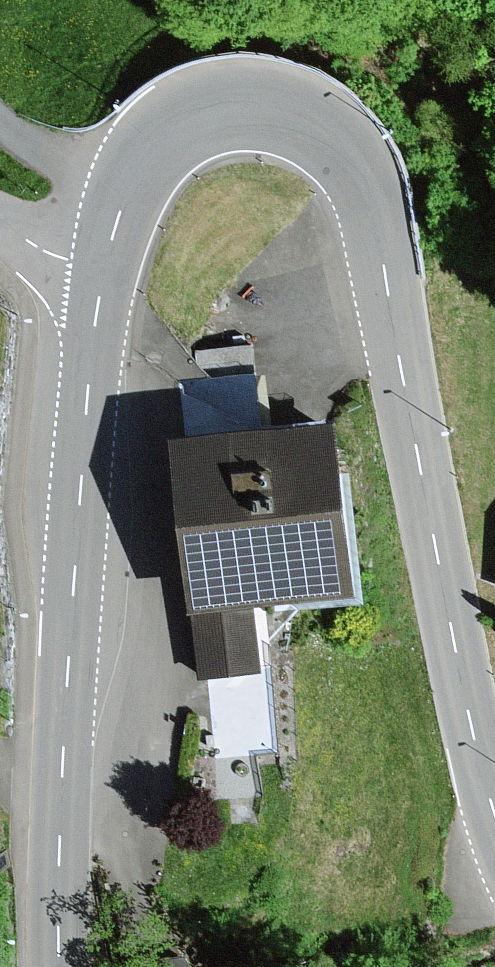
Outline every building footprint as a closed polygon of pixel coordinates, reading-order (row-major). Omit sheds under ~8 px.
[(335,437),(172,460),(205,693),(273,683),(264,622),(360,609),(335,437)]
